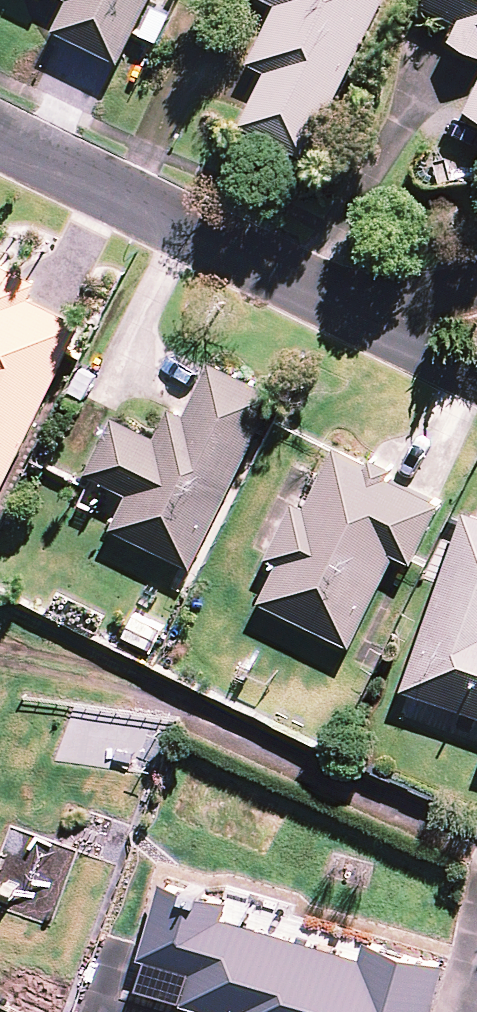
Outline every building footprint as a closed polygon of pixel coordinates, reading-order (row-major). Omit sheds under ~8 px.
[(62,39),(128,71),(143,40),(163,0),(64,0),(77,7),(62,39)] [(398,0),(265,0),(264,2),(285,13),(257,70),(275,79),(248,133),(316,166),(398,0)] [(435,5),(431,14),(468,32),(460,49),(476,58),(476,0),(438,0),(435,5)] [(90,333),(39,308),(47,291),(0,269),(0,517),(90,333)] [(120,536),(200,575),(286,401),(221,369),(194,423),(179,415),(165,445),(123,425),(95,482),(136,502),(120,536)] [(344,458),(270,609),(361,653),(404,565),(420,573),(450,511),(397,485),(401,477),(381,468),(379,472),(345,456),(344,458)] [(476,519),(412,698),(476,721),(476,520),(476,519)] [(170,891),(148,967),(199,982),(190,1011),(191,1011),(443,1011),(454,974),(374,951),(370,966),(232,926),(236,911),(170,891)]
